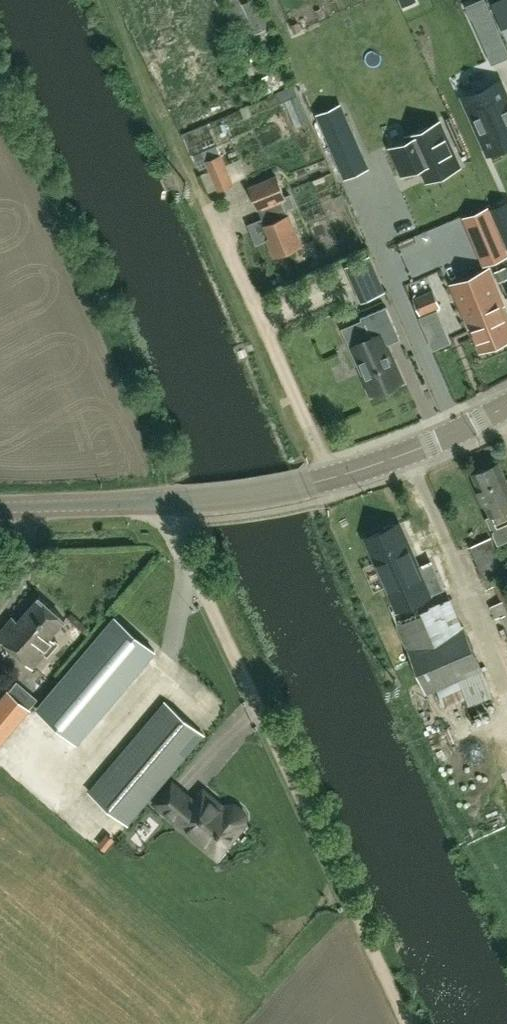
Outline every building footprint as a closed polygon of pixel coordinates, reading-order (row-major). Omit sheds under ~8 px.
[(252,2),(251,0),(229,0),(236,12),(252,2)] [(468,2),(493,61),(506,55),(506,41),(489,0),(472,0),(468,2)] [(506,33),(506,0),(504,0),(494,4),(506,33)] [(465,99),(489,153),(506,145),(506,97),(501,83),(465,99)] [(347,120),(325,129),(332,147),(354,137),(347,120)] [(409,140),(391,148),(402,174),(420,166),(427,180),(460,166),(440,122),(407,137),(409,140)] [(218,146),(203,152),(220,190),(234,184),(218,146)] [(289,215),(287,209),(296,205),(290,193),(285,195),(277,176),(250,187),(251,189),(249,191),(252,197),(255,198),(259,208),(267,205),(274,221),(266,224),(272,237),(268,238),(275,255),(302,244),(290,214),(289,215)] [(481,205),(462,214),(484,263),(503,255),(481,205)] [(452,286),(469,327),(472,326),(483,350),(506,340),(506,321),(501,306),(503,304),(490,273),(489,270),(452,286)] [(434,290),(414,298),(421,316),(442,307),(434,290)] [(372,339),(353,348),(373,392),(401,380),(385,345),(400,339),(386,308),(363,318),(372,339)] [(452,344),(439,310),(420,318),(434,351),(452,344)] [(491,516),(487,517),(499,544),(506,541),(506,517),(504,511),(506,510),(506,478),(500,462),(473,474),(491,516)] [(400,520),(365,535),(397,609),(443,589),(431,561),(420,566),(400,520)] [(492,537),(468,547),(487,589),(494,585),(502,601),(491,607),(496,619),(502,616),(506,628),(506,570),(492,537)] [(57,629),(65,620),(39,597),(17,621),(12,617),(0,631),(0,638),(32,666),(33,667),(33,666),(44,653),(48,656),(59,643),(55,640),(50,637),(57,629)] [(430,605),(396,619),(427,692),(438,687),(482,668),(483,668),(464,624),(458,626),(443,633),(430,605)] [(77,743),(155,651),(115,617),(37,709),(77,743)] [(29,707),(11,692),(0,704),(0,741),(29,707)] [(165,702),(89,791),(128,824),(204,735),(165,702)] [(193,803),(172,785),(157,802),(178,820),(177,822),(200,841),(207,834),(223,848),(243,825),(242,824),(244,819),(243,815),(241,811),(237,808),(233,806),(229,806),(225,809),(223,811),(216,805),(217,803),(203,791),(193,803)]
